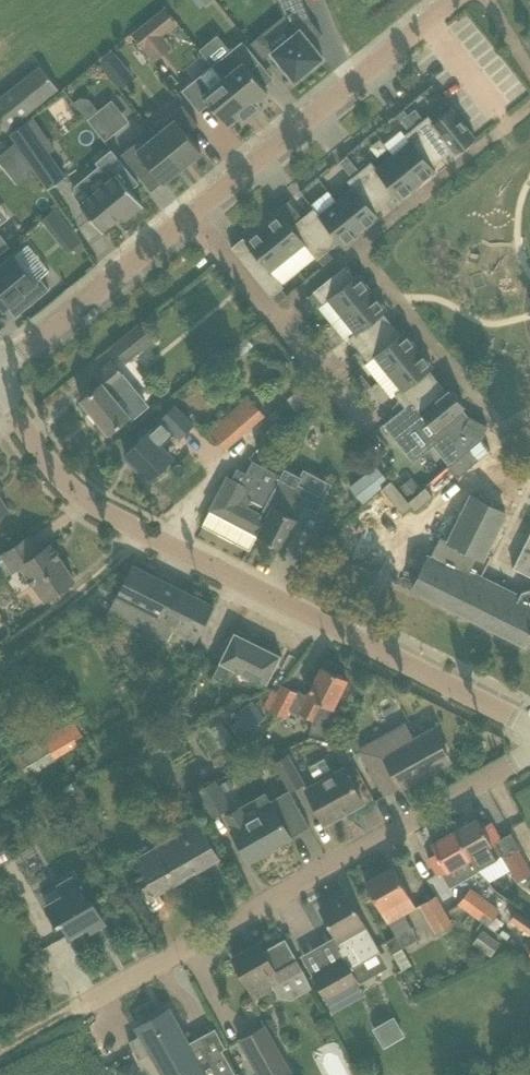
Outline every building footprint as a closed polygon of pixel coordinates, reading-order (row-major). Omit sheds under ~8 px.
[(293,35),(272,52),(295,80),(324,57),(312,43),(322,35),(311,21),(311,20),(303,0),(279,0),(293,35)] [(150,58),(171,44),(164,32),(177,24),(166,6),(131,29),(150,58)] [(212,66),(223,79),(223,78),(251,113),(256,108),(258,111),(263,107),(258,101),(268,92),(250,70),(261,62),(243,40),(212,66)] [(120,84),(133,75),(115,51),(103,60),(120,84)] [(223,78),(223,79),(211,89),(200,76),(182,90),(200,112),(210,103),(228,125),(238,117),(243,123),(248,119),(246,117),(251,113),(223,78)] [(39,104),(21,82),(0,99),(0,123),(6,131),(39,104)] [(114,98),(128,116),(136,111),(122,92),(114,98)] [(99,112),(92,103),(82,102),(77,106),(89,120),(99,112)] [(169,125),(157,134),(184,168),(186,166),(185,165),(202,151),(188,133),(199,124),(183,105),(170,115),(169,125)] [(476,138),(475,137),(451,108),(434,122),(429,115),(417,125),(443,157),(454,149),(457,153),(476,138)] [(116,132),(99,112),(89,120),(105,141),(116,132)] [(433,166),(443,157),(417,125),(405,134),(410,141),(394,154),(418,184),(436,170),(433,166)] [(184,168),(157,134),(145,145),(135,144),(122,154),(138,174),(149,165),(163,182),(181,168),(182,169),(184,168)] [(67,177),(42,140),(25,152),(50,188),(67,177)] [(35,170),(19,147),(1,162),(7,169),(17,160),(29,175),(35,170)] [(139,182),(111,148),(95,161),(109,178),(80,203),(102,230),(120,215),(125,220),(143,204),(131,189),(139,182)] [(400,199),(418,184),(394,154),(377,168),(372,161),(359,172),(385,205),(397,195),(400,199)] [(376,212),(385,205),(359,172),(348,181),(353,187),(337,200),(361,230),(379,216),(376,212)] [(343,245),(361,230),(337,200),(320,214),(315,207),(303,217),(329,250),(340,241),(343,245)] [(281,212),(264,227),(288,257),(304,243),(318,259),(319,259),(324,265),(334,257),(329,250),(303,217),(292,226),(281,212)] [(50,229),(60,241),(72,231),(62,219),(50,229)] [(288,257),(264,227),(247,240),(244,237),(232,247),(272,296),(273,295),(279,302),(288,295),(282,288),(284,286),(271,270),(288,257)] [(0,267),(0,305),(3,309),(8,306),(16,316),(50,288),(41,277),(36,280),(15,255),(0,267)] [(354,277),(346,265),(313,292),(323,304),(330,299),(343,316),(373,292),(358,274),(354,277)] [(387,310),(373,292),(343,316),(356,332),(350,338),(359,350),(392,323),(384,313),(387,310)] [(140,322),(112,345),(127,363),(155,340),(140,322)] [(401,334),(392,323),(359,350),(369,361),(376,356),(389,373),(419,349),(404,331),(401,334)] [(433,367),(419,349),(389,373),(402,389),(396,395),(405,407),(438,380),(430,370),(433,367)] [(102,383),(81,400),(109,433),(130,415),(143,405),(120,377),(124,374),(112,359),(95,374),(102,383)] [(447,391),(438,380),(405,407),(388,421),(399,436),(416,423),(434,445),(448,434),(456,442),(463,430),(470,417),(463,408),(465,406),(450,388),(447,391)] [(266,415),(258,407),(249,395),(209,429),(226,449),(266,415)] [(148,432),(126,454),(150,479),(172,457),(160,445),(175,431),(181,437),(193,424),(175,406),(162,418),(163,419),(149,433),(148,432)] [(480,439),(487,427),(470,417),(463,430),(480,439)] [(482,438),(480,439),(450,466),(449,467),(457,477),(490,448),(482,438)] [(228,476),(211,509),(258,534),(266,520),(260,517),(263,511),(249,504),(253,498),(266,505),(274,489),(275,490),(282,476),(282,475),(261,464),(253,460),(247,472),(238,468),(232,478),(228,476)] [(390,480),(377,464),(369,470),(382,486),(390,480)] [(266,505),(263,511),(260,517),(266,520),(258,534),(258,535),(284,549),(294,530),(308,504),(320,511),(327,496),(301,482),(304,475),(287,466),(282,475),(282,476),(275,490),(274,489),(266,505)] [(419,487),(411,477),(399,487),(407,497),(419,487)] [(426,487),(409,501),(392,481),(384,488),(404,512),(412,505),(416,509),(433,495),(426,487)] [(9,508),(0,495),(0,515),(9,508)] [(522,591),(520,595),(482,576),(492,555),(485,552),(506,512),(472,495),(449,540),(441,536),(430,557),(430,556),(413,589),(525,644),(528,639),(529,640),(529,589),(522,591)] [(529,576),(529,533),(513,567),(529,576)] [(45,599),(56,592),(74,579),(50,544),(39,552),(29,537),(3,555),(14,571),(22,565),(45,599)] [(215,606),(214,605),(133,564),(118,594),(118,595),(110,611),(169,641),(176,625),(199,637),(215,606)] [(235,632),(225,651),(220,662),(220,663),(213,676),(230,684),(237,671),(266,686),(282,655),(235,632)] [(348,679),(323,666),(308,695),(299,690),(297,693),(283,686),(271,708),(287,717),(291,709),(314,721),(312,732),(327,735),(339,710),(333,707),(348,679)] [(202,673),(181,716),(193,722),(214,679),(202,673)] [(266,728),(260,720),(245,701),(231,711),(250,737),(251,739),(266,728)] [(19,752),(32,774),(57,759),(56,758),(84,742),(71,721),(19,752)] [(361,751),(386,795),(450,759),(433,730),(413,740),(405,726),(361,751)] [(289,789),(303,781),(288,755),(274,763),(289,789)] [(306,789),(326,823),(364,802),(344,768),(306,789)] [(196,789),(211,817),(232,805),(217,777),(196,789)] [(250,861),(291,837),(274,807),(248,821),(241,808),(226,816),(233,830),(232,830),(250,861)] [(501,839),(491,822),(483,827),(478,818),(455,831),(470,857),(501,839)] [(139,858),(158,891),(217,857),(195,819),(179,827),(183,834),(139,858)] [(470,857),(455,831),(432,844),(437,853),(429,857),(439,874),(470,857)] [(529,875),(529,868),(520,849),(504,858),(518,882),(529,875)] [(417,907),(393,866),(366,882),(382,911),(383,911),(397,935),(412,926),(405,914),(417,907)] [(63,921),(70,932),(71,934),(89,924),(92,929),(105,921),(93,900),(88,903),(73,877),(60,885),(65,894),(48,905),(58,924),(63,921)] [(459,902),(460,903),(480,918),(492,902),(470,887),(459,902)] [(358,911),(347,893),(320,908),(344,951),(356,944),(362,955),(378,946),(371,934),(370,934),(358,911)] [(454,923),(447,911),(437,894),(420,903),(437,933),(454,923)] [(529,932),(529,915),(518,907),(510,918),(529,932)] [(473,943),(492,955),(503,939),(485,926),(473,943)] [(256,998),(302,973),(304,971),(286,938),(264,951),(259,942),(233,957),(256,998)] [(359,979),(344,954),(312,973),(326,997),(359,979)] [(169,1009),(138,1027),(142,1034),(129,1041),(140,1059),(152,1052),(165,1074),(240,1074),(239,1072),(236,1073),(223,1049),(200,1063),(169,1009)] [(383,1045),(405,1034),(395,1014),(373,1025),(383,1045)] [(240,1039),(260,1074),(292,1074),(293,1074),(265,1025),(240,1039)]
